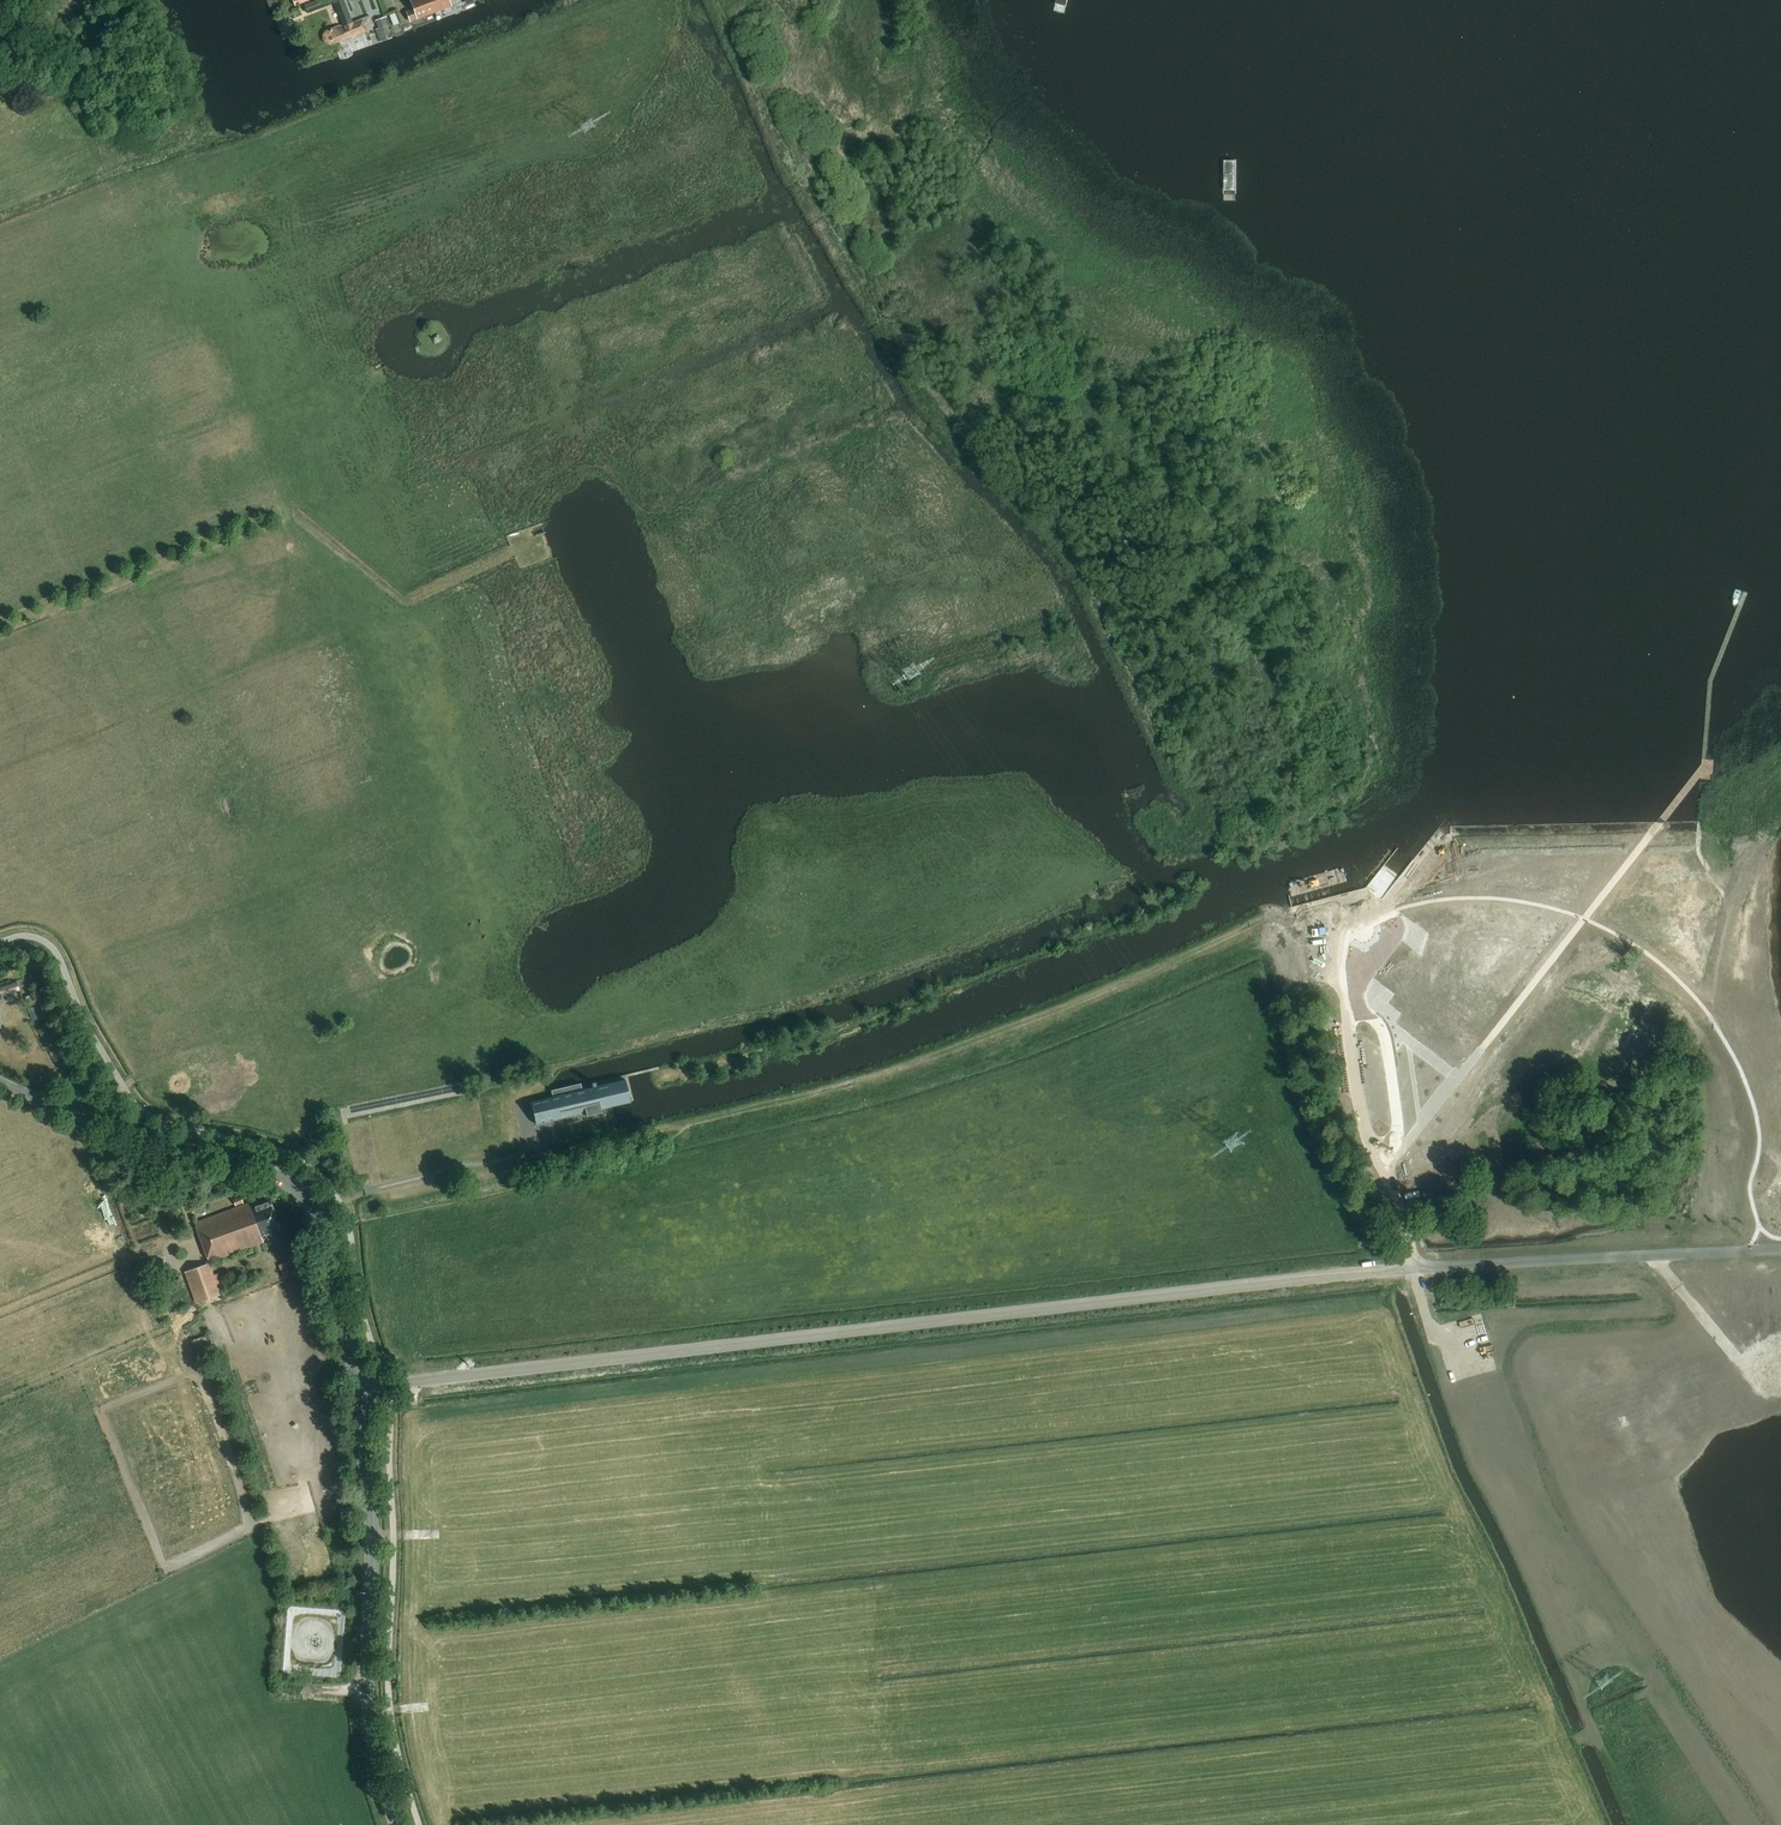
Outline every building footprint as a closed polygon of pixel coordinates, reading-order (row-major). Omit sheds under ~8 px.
[(317,0),(304,5),(308,13),(320,9),(317,0)] [(344,0),(338,0),(334,2),(344,26),(353,22),(344,0)] [(435,12),(430,0),(412,0),(411,0),(418,18),(435,12)] [(435,12),(451,5),(449,0),(430,0),(435,12)] [(396,13),(390,15),(394,26),(400,23),(396,13)] [(390,27),(386,16),(376,20),(379,28),(376,29),(381,42),(392,38),(388,27),(390,27)] [(344,27),(336,30),(335,27),(326,31),(325,31),(324,32),(324,33),(323,34),(323,35),(323,36),(323,37),(323,38),(323,39),(324,41),(325,41),(326,42),(327,43),(328,43),(329,44),(331,44),(339,41),(367,30),(363,21),(354,24),(353,22),(344,26),(344,27)] [(0,987),(0,988),(3,996),(22,989),(21,987),(27,985),(24,978),(0,987)] [(39,1005),(28,1010),(33,1021),(44,1016),(39,1005)] [(555,1100),(533,1105),(539,1129),(565,1123),(563,1115),(572,1113),(573,1121),(634,1107),(629,1083),(585,1093),(584,1087),(553,1094),(555,1100)] [(244,1203),(241,1196),(234,1199),(236,1206),(244,1203)] [(266,1235),(281,1229),(272,1202),(263,1205),(262,1202),(255,1204),(253,1202),(196,1223),(210,1261),(268,1240),(266,1235)] [(280,1265),(284,1278),(297,1274),(295,1269),(298,1268),(296,1262),(293,1264),(292,1261),(280,1265)] [(210,1263),(185,1272),(196,1303),(222,1294),(218,1284),(222,1283),(219,1273),(215,1275),(210,1263)]
